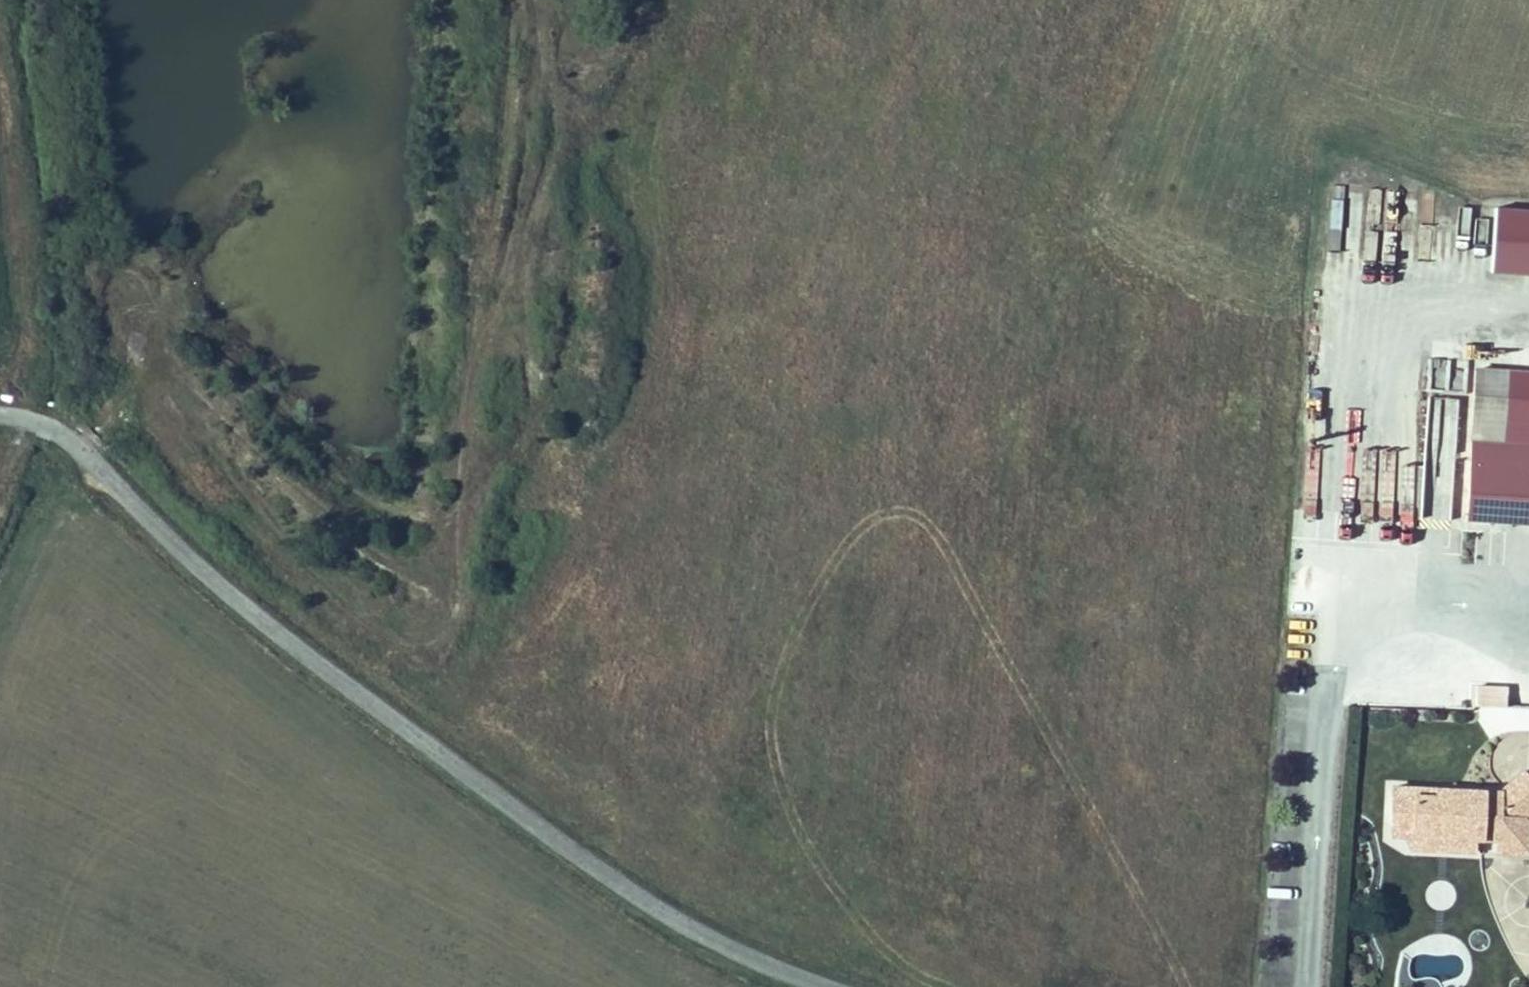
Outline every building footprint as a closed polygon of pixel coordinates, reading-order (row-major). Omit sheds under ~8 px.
[(1495,209),(1491,268),(1528,270),(1528,211),(1495,209)] [(1466,522),(1528,524),(1528,372),(1472,369),(1466,522)] [(1508,687),(1479,687),(1479,707),(1508,708),(1508,687)] [(1391,784),(1389,832),(1409,833),(1408,845),(1471,848),(1472,836),(1495,837),(1494,849),(1526,851),(1528,822),(1523,817),(1528,812),(1528,778),(1520,769),(1498,791),(1391,784)]
